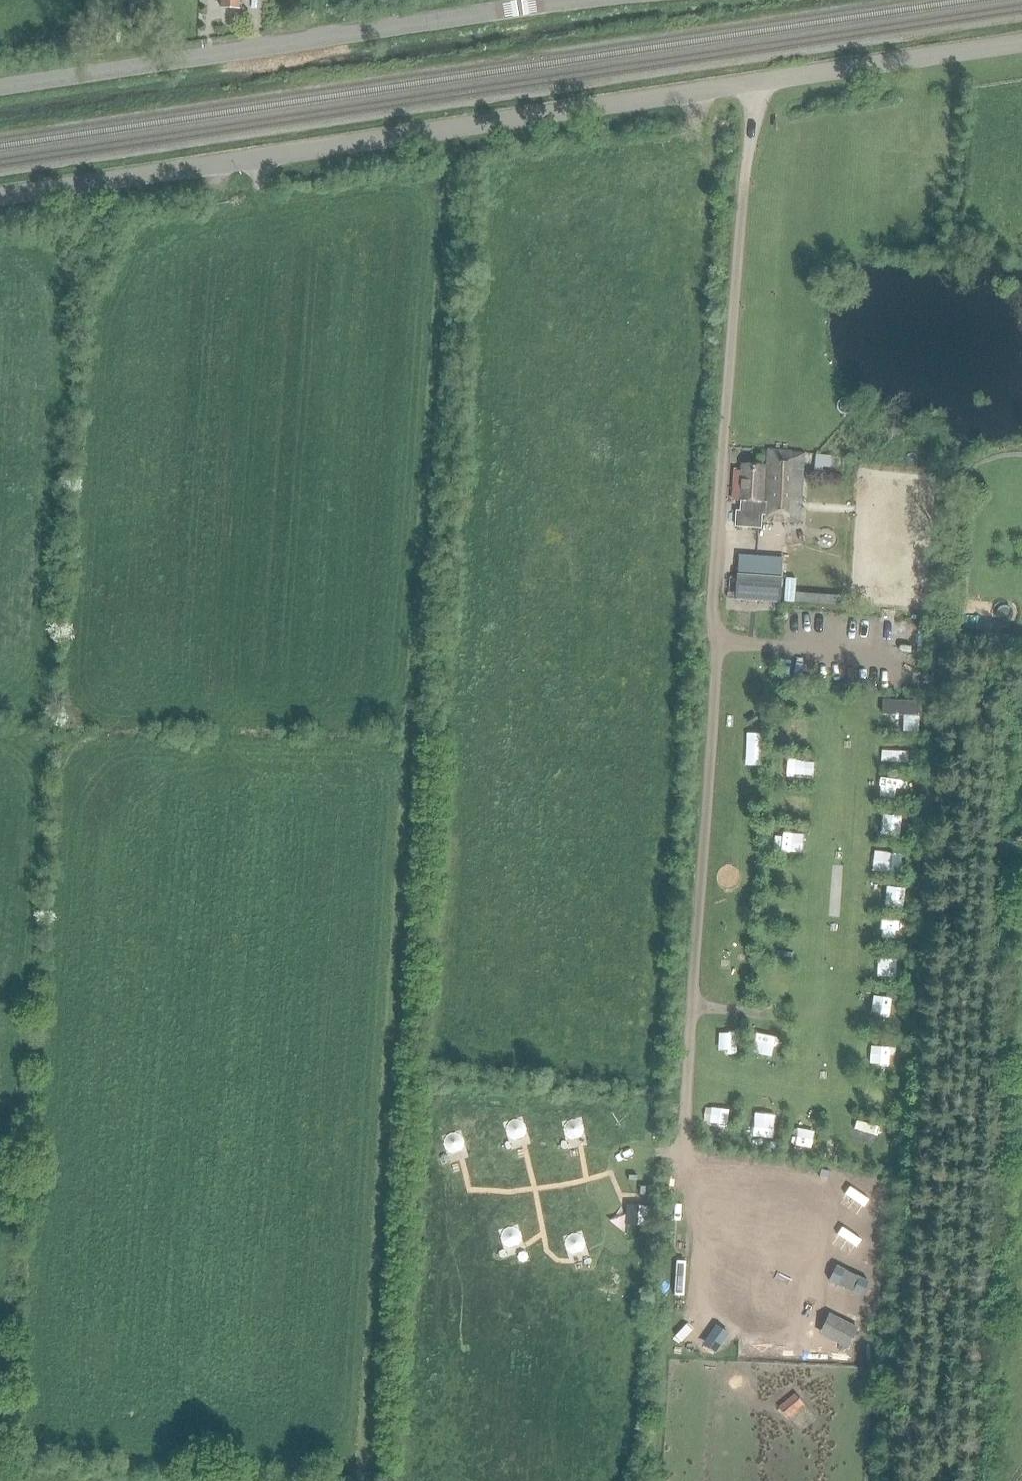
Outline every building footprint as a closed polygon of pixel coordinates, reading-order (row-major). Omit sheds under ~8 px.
[(220,7),(238,8),(238,0),(221,0),(220,7)] [(766,465),(762,465),(742,464),(741,470),(734,470),(732,500),(739,500),(739,511),(735,510),(734,527),(761,529),(762,520),(799,523),(803,453),(767,450),(766,465)] [(829,506),(832,500),(828,494),(821,495),(818,501),(822,507),(829,506)] [(734,600),(780,603),(781,577),(736,574),(734,600)] [(800,1432),(816,1420),(795,1392),(779,1404),(800,1432)]
